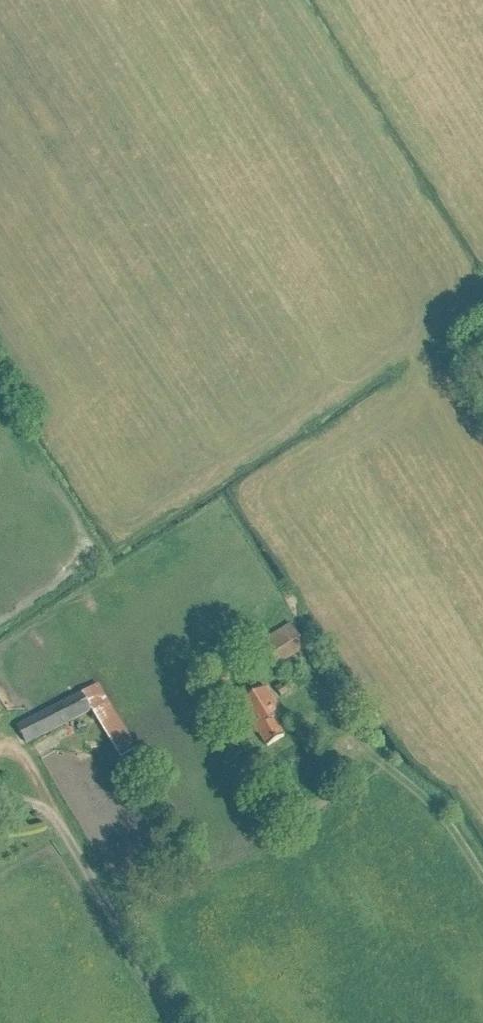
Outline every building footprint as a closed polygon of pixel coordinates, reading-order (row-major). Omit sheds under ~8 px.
[(308,648),(326,637),(311,614),(294,625),(308,648)] [(277,665),(304,648),(293,630),(272,643),(269,638),(247,652),(252,659),(267,649),(277,665)] [(98,685),(82,693),(18,726),(27,744),(91,711),(120,759),(137,749),(98,685)] [(290,693),(287,687),(279,692),(282,698),(290,693)] [(268,747),(284,737),(274,720),(282,715),(266,689),(239,706),(256,733),(258,732),(268,747)]
